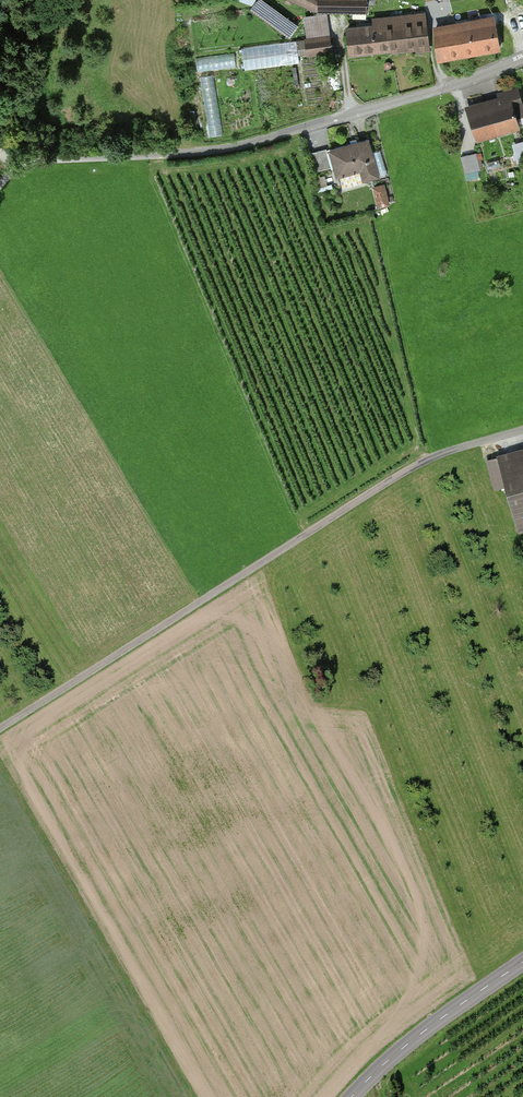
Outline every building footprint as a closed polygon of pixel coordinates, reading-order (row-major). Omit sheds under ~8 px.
[(316,13),(317,0),(290,0),(316,13)] [(319,12),(364,13),(364,0),(319,0),(319,12)] [(262,3),(255,12),(291,38),(298,28),(262,3)] [(428,46),(425,15),(377,19),(377,27),(350,30),(352,52),(428,46)] [(331,47),(328,16),(306,18),(310,49),(331,47)] [(500,51),(494,18),(438,28),(444,60),(500,51)] [(294,42),(245,49),(249,71),(297,64),(294,42)] [(237,53),(199,54),(199,68),(238,66),(237,53)] [(224,133),(216,73),(203,74),(211,135),(224,133)] [(504,93),(505,99),(473,108),(482,138),(515,129),(512,118),(522,115),(522,104),(519,88),(504,93)] [(366,141),(331,150),(338,174),(363,168),(365,178),(375,176),(366,141)] [(478,154),(466,157),(469,171),(481,168),(478,154)] [(389,185),(375,188),(380,205),(389,203),(386,193),(390,192),(389,185)] [(497,455),(519,531),(522,530),(522,447),(497,455)]
